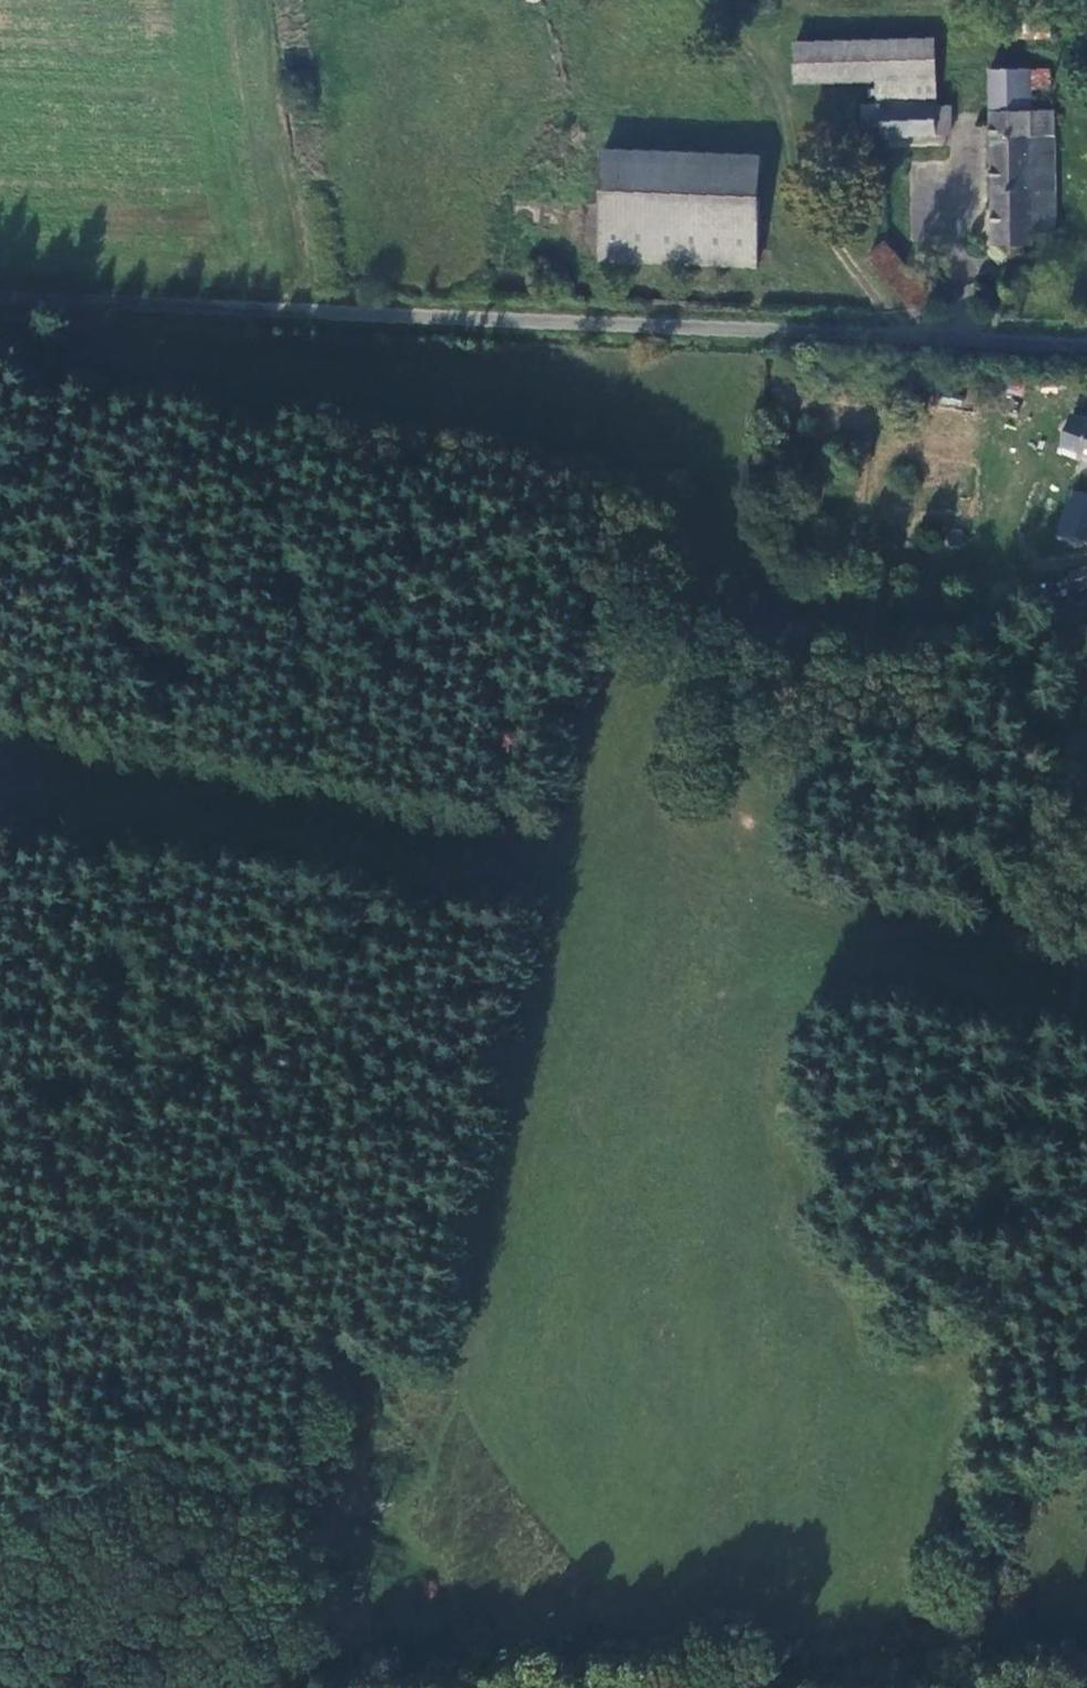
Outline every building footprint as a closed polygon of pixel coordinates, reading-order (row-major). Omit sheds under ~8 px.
[(967,10),(967,0),(951,0),(951,10),(967,10)] [(967,10),(967,13),(983,12),(982,0),(967,0),(967,10)] [(935,40),(794,35),(794,72),(902,72),(905,102),(863,102),(863,126),(883,126),(883,136),(951,130),(951,125),(951,102),(935,102),(935,40)] [(990,66),(1031,65),(1030,47),(990,48),(990,66)] [(1050,64),(1031,65),(1031,87),(1051,86),(1050,64)] [(990,66),(991,108),(1031,107),(1031,87),(1031,65),(990,66)] [(962,102),(951,102),(951,125),(962,125),(962,102)] [(1031,107),(991,108),(994,244),(1033,243),(1033,232),(1054,232),(1051,107),(1031,107)] [(601,147),(599,211),(756,215),(758,151),(601,147)] [(756,215),(599,211),(597,256),(755,261),(756,215)] [(891,244),(873,259),(919,314),(936,300),(891,244)] [(1054,527),(1066,541),(1086,522),(1086,505),(1083,501),(1054,527)] [(1086,586),(1086,567),(1071,571),(1076,589),(1086,586)]
